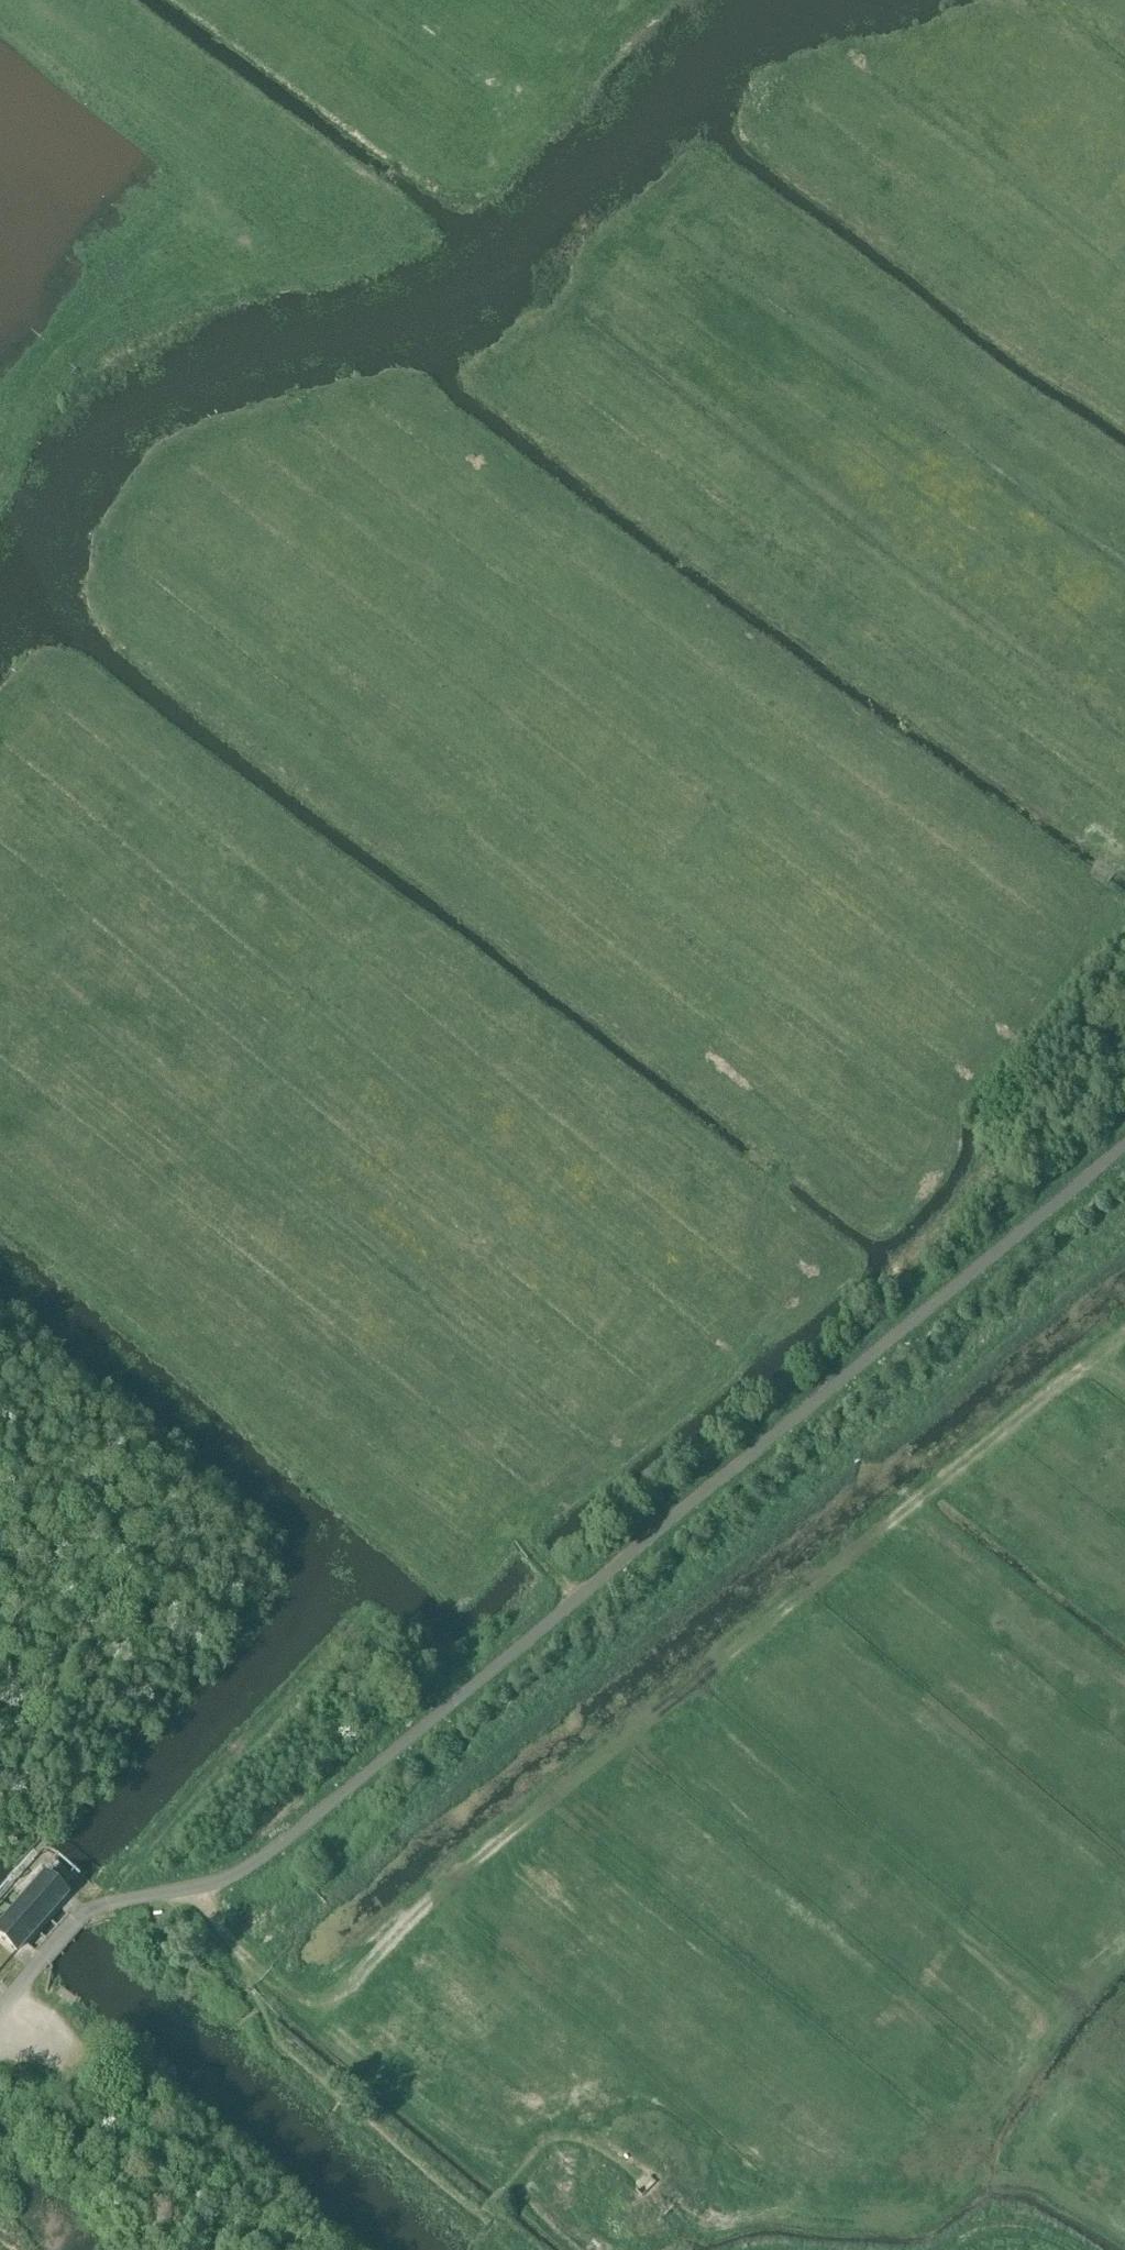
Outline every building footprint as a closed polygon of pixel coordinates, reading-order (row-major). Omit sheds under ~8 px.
[(65,1897),(43,1878),(0,1928),(0,1939),(16,1953),(65,1897)]
